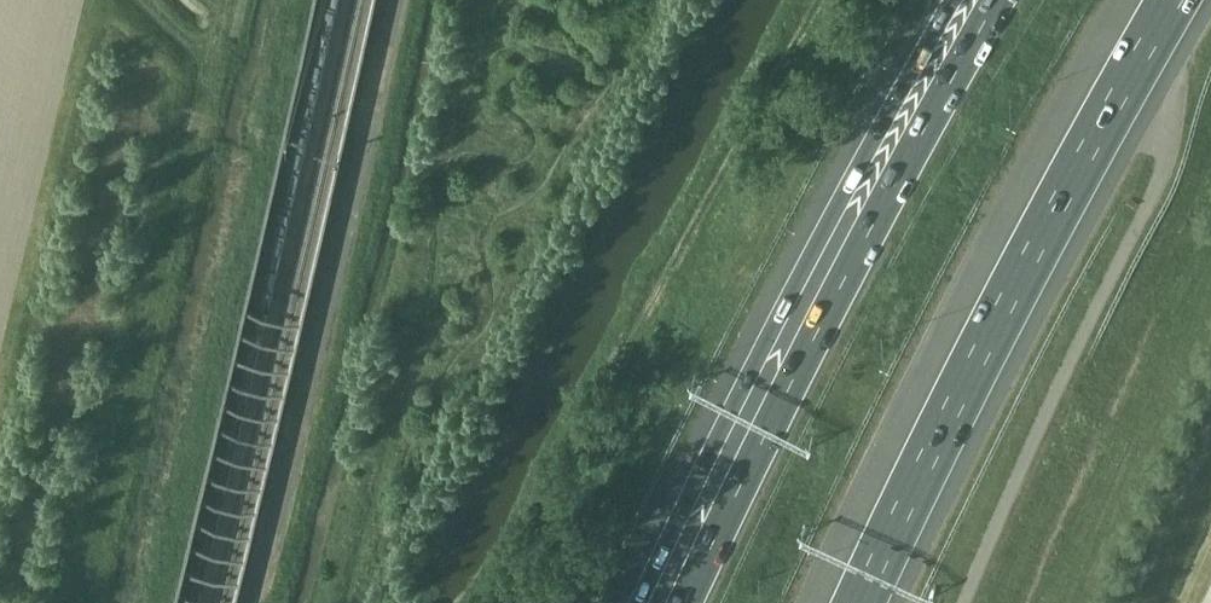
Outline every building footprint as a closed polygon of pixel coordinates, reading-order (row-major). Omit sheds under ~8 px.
[(286,393),(290,374),(375,0),(368,0),(296,320),(241,306),(297,64),(311,0),(304,0),(291,63),(175,564),(169,588),(165,602),(171,602),(174,595),(207,602),(235,602),(286,393)]
